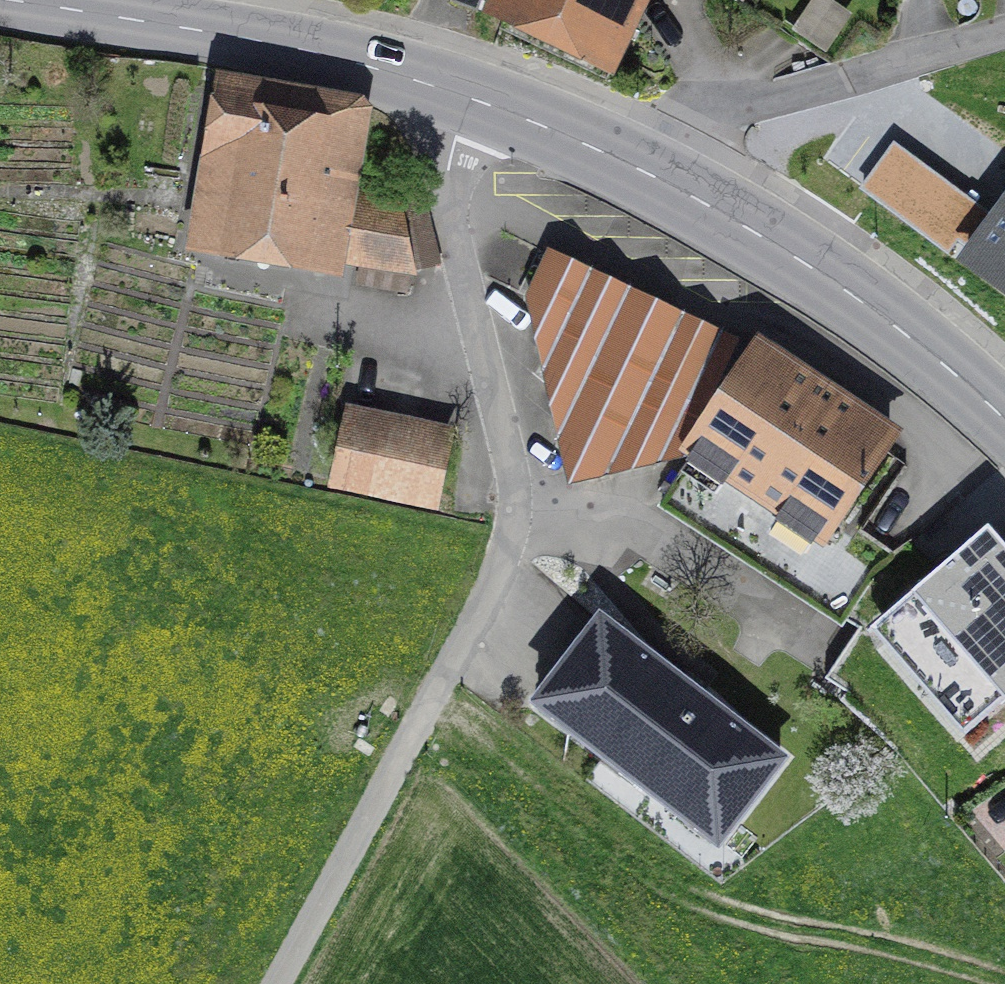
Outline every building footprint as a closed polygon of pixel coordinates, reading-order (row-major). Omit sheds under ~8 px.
[(493,11),(608,65),(636,0),(499,0),(493,11)] [(817,0),(808,0),(790,33),(823,51),(843,14),(817,0)] [(407,221),(366,209),(381,111),(225,87),(197,268),(352,293),(418,302),(407,221)] [(955,259),(991,211),(895,140),(859,188),(955,259)] [(967,260),(1004,288),(1004,209),(967,260)] [(756,353),(556,264),(525,310),(570,484),(692,451),(756,353)] [(892,427),(765,343),(756,353),(692,451),(821,532),(892,427)] [(471,448),(363,426),(348,498),(456,521),(471,448)] [(821,532),(692,451),(659,503),(849,622),(882,570),(821,532)] [(937,571),(894,608),(921,639),(949,615),(1001,674),(1004,671),(1004,558),(960,597),(937,571)] [(794,770),(608,632),(540,722),(727,861),(794,770)] [(912,667),(867,640),(837,689),(882,716),(912,667)]
